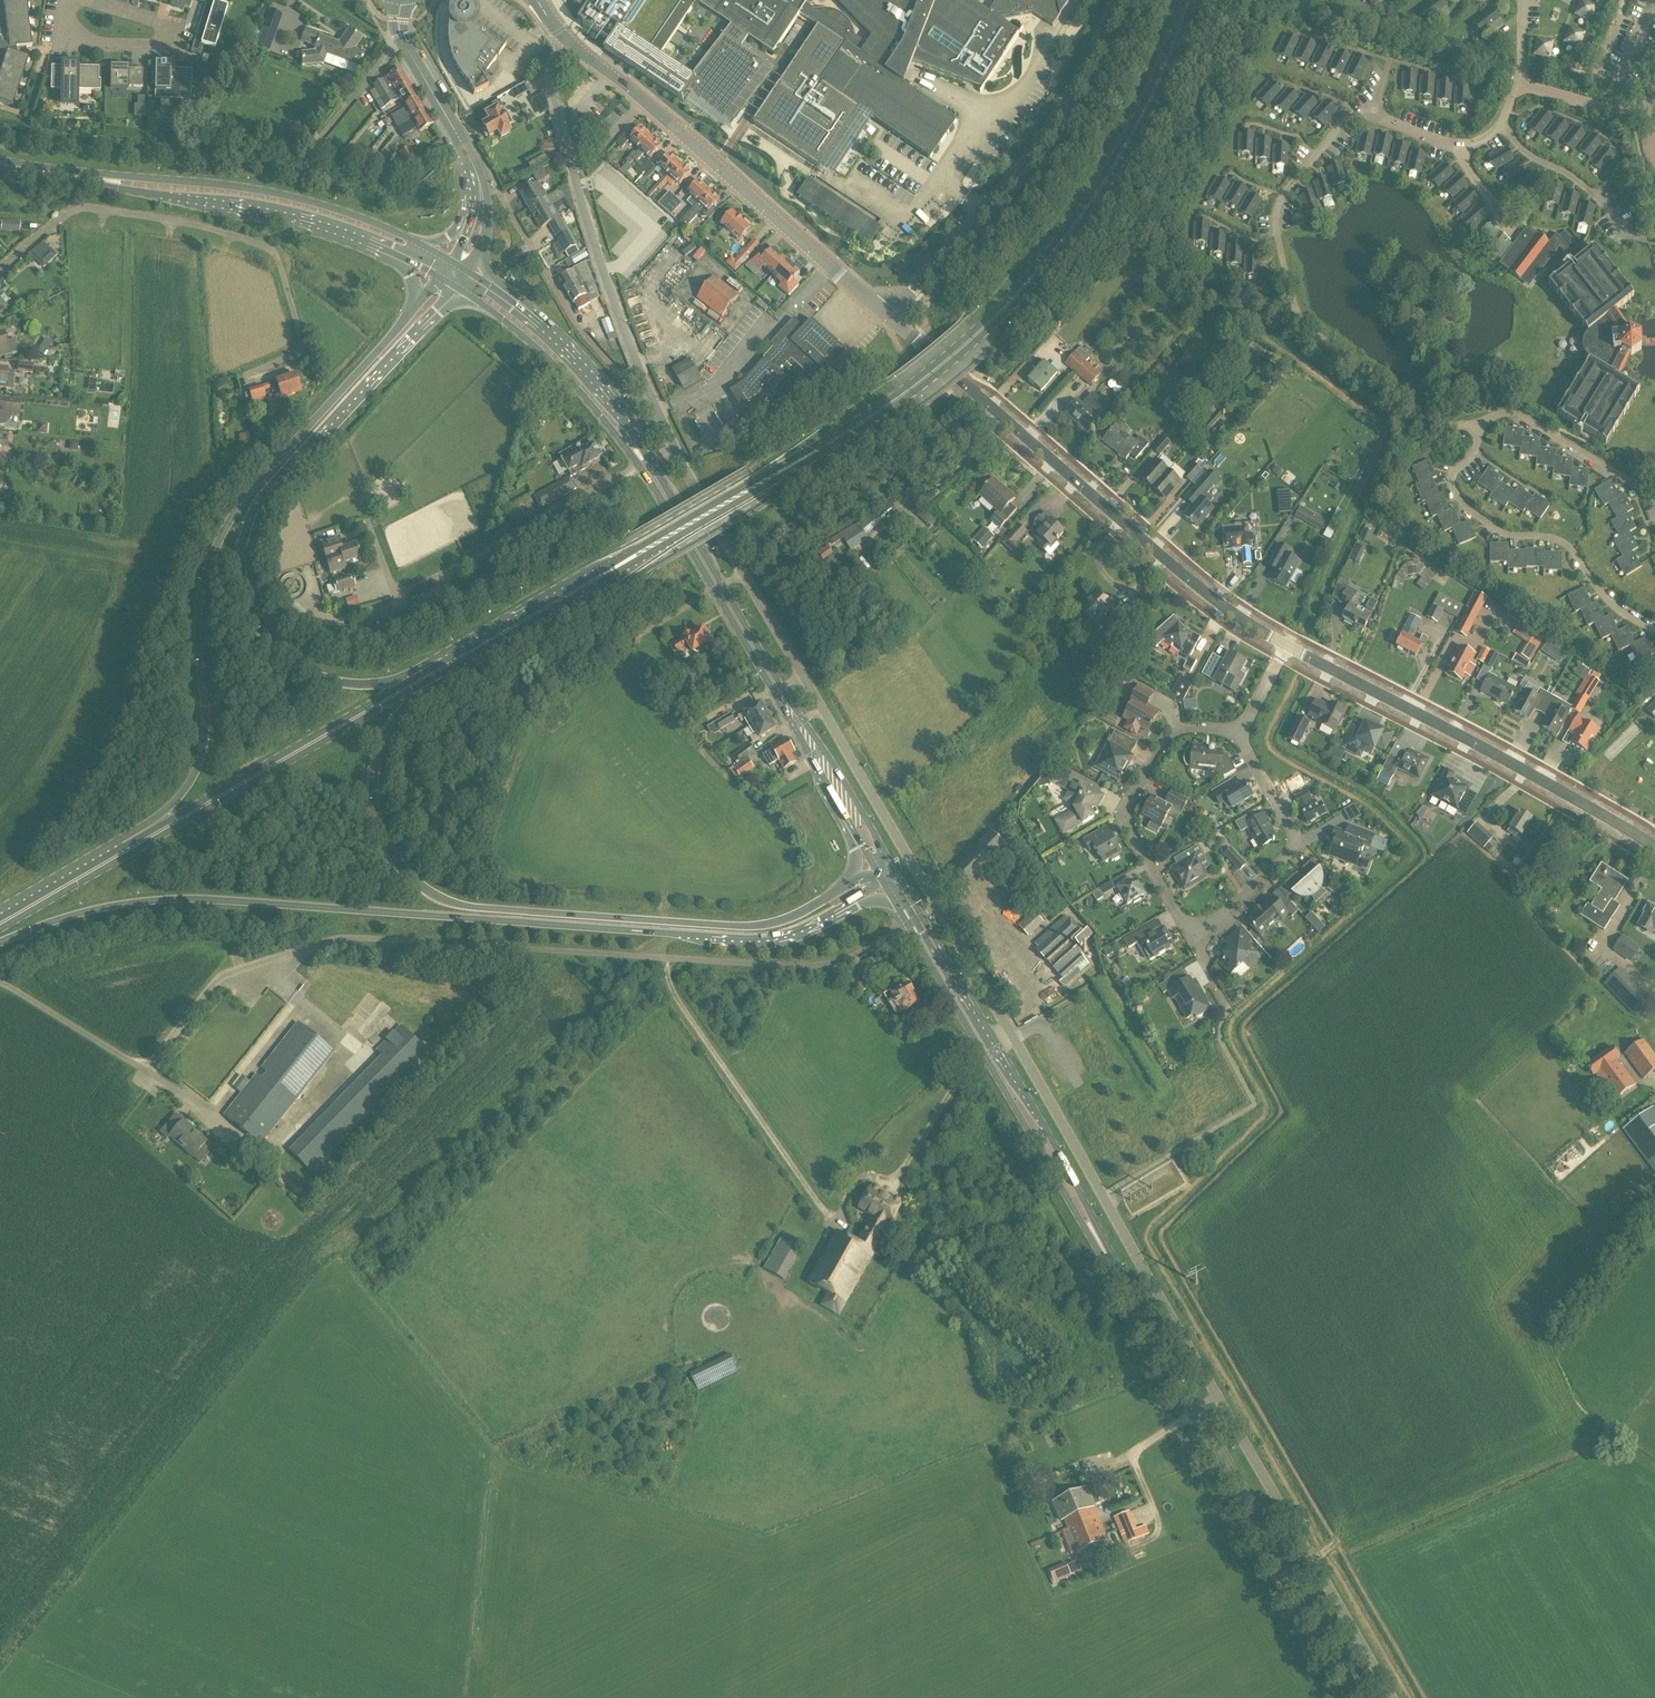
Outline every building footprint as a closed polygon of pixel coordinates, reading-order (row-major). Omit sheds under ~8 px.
[(2,30),(0,29),(0,66),(2,66),(0,73),(0,103),(13,107),(29,59),(22,56),(22,48),(32,47),(27,0),(3,0),(7,31),(2,30)] [(160,0),(168,3),(169,2),(173,3),(172,6),(182,10),(183,7),(190,9),(193,0),(160,0)] [(228,8),(217,5),(218,0),(201,0),(200,3),(205,5),(201,18),(203,19),(198,38),(195,37),(191,53),(201,56),(207,36),(218,40),(228,8)] [(585,26),(584,25),(583,25),(594,33),(610,44),(606,50),(605,49),(605,50),(684,102),(690,92),(693,94),(733,121),(739,112),(770,67),(741,47),(748,36),(774,53),(800,14),(819,26),(795,62),(780,85),(754,124),(820,168),(821,169),(824,165),(833,172),(870,117),(873,119),(931,159),(957,121),(956,120),(910,88),(911,87),(912,87),(895,75),(904,62),(906,58),(982,89),(980,93),(1023,29),(1023,28),(1019,33),(999,19),(1033,13),(1041,19),(1053,27),(1071,0),(998,0),(989,13),(970,0),(837,0),(873,37),(867,45),(856,37),(852,26),(849,21),(845,17),(841,14),(834,11),(831,10),(824,9),(816,10),(807,4),(809,0),(602,0),(585,26)] [(1449,13),(1440,0),(1435,0),(1420,12),(1429,23),(1441,14),(1443,18),(1449,13)] [(1583,0),(1580,0),(1574,16),(1590,23),(1597,6),(1583,0)] [(448,31),(448,39),(448,46),(450,54),(452,61),(455,67),(459,74),(463,80),(468,85),(473,95),(488,87),(483,78),(494,62),(506,46),(473,22),(474,20),(475,18),(475,16),(475,14),(475,12),(474,11),(473,9),(472,7),(471,6),(469,5),(467,4),(465,4),(463,3),(461,4),(459,4),(457,5),(456,6),(454,7),(453,9),(452,10),(452,12),(451,13),(449,19),(448,25),(448,31)] [(269,9),(266,19),(280,24),(284,14),(269,9)] [(1497,29),(1503,25),(1491,10),(1473,24),(1482,35),(1494,26),(1497,29)] [(707,33),(714,24),(705,17),(698,26),(707,33)] [(1586,33),(1569,27),(1563,43),(1579,50),(1586,33)] [(339,44),(320,37),(321,34),(306,29),(301,41),(316,46),(314,50),(315,51),(315,52),(302,53),(303,66),(323,64),(327,55),(360,67),(365,53),(356,50),(362,39),(349,30),(339,44)] [(1291,60),(1301,41),(1287,34),(1277,53),(1291,60)] [(259,38),(255,48),(269,53),(273,43),(259,38)] [(1309,65),(1310,62),(1319,45),(1304,38),(1295,58),(1309,65)] [(1554,42),(1536,38),(1533,56),(1551,60),(1554,42)] [(1326,70),(1330,62),(1336,50),(1321,44),(1312,63),(1326,70)] [(1343,76),(1350,62),(1353,56),(1339,49),(1329,69),(1343,76)] [(1360,81),(1370,62),(1356,55),(1346,74),(1360,81)] [(171,71),(171,63),(156,63),(155,71),(153,71),(153,69),(152,69),(152,85),(153,85),(155,85),(155,100),(161,100),(161,97),(188,97),(188,85),(192,85),(192,70),(182,69),(182,70),(182,72),(171,71)] [(77,67),(77,64),(63,64),(63,67),(52,67),(51,89),(62,90),(62,99),(77,99),(77,90),(100,91),(101,80),(99,80),(99,68),(77,67)] [(143,87),(143,69),(129,68),(129,67),(111,66),(110,90),(128,90),(128,87),(143,87)] [(376,103),(409,83),(401,69),(388,77),(372,85),(375,89),(370,92),(376,103)] [(1418,93),(1419,72),(1404,71),(1402,92),(1418,93)] [(1435,97),(1437,76),(1421,74),(1419,96),(1435,97)] [(1453,102),(1454,81),(1438,79),(1437,101),(1453,102)] [(1269,108),(1283,91),(1271,81),(1256,97),(1269,108)] [(404,105),(417,97),(409,83),(376,103),(380,110),(400,99),(404,105)] [(515,99),(529,91),(525,83),(511,91),(515,99)] [(1470,108),(1472,86),(1456,85),(1454,107),(1470,108)] [(1286,114),(1301,98),(1289,88),(1274,104),(1286,114)] [(535,95),(543,116),(552,113),(544,92),(535,95)] [(1305,120),(1319,104),(1308,94),(1293,110),(1305,120)] [(397,127),(424,111),(417,97),(404,105),(405,108),(390,117),(397,127)] [(1324,126),(1338,110),(1327,99),(1312,115),(1324,126)] [(502,117),(498,110),(503,107),(499,100),(483,109),(486,114),(485,115),(489,122),(482,126),(484,128),(482,131),(485,136),(489,136),(489,137),(497,132),(501,138),(510,132),(507,126),(512,123),(507,114),(502,117)] [(1541,137),(1555,119),(1542,110),(1529,127),(1541,137)] [(424,111),(397,127),(403,137),(417,129),(420,132),(433,125),(424,111)] [(1558,145),(1571,127),(1558,118),(1545,135),(1558,145)] [(1574,152),(1588,135),(1575,126),(1562,143),(1574,152)] [(641,149),(651,138),(641,128),(630,140),(640,149),(641,149)] [(1255,154),(1256,133),(1240,131),(1239,153),(1255,154)] [(1372,157),(1376,136),(1361,132),(1356,153),(1372,157)] [(1591,160),(1604,142),(1592,133),(1578,150),(1591,160)] [(1389,158),(1394,137),(1379,134),(1374,155),(1389,158)] [(1272,160),(1273,139),(1257,137),(1256,159),(1272,160)] [(634,160),(637,162),(645,154),(651,159),(661,147),(651,138),(641,149),(640,149),(636,153),(634,152),(630,156),(634,160)] [(1406,166),(1411,145),(1395,142),(1390,163),(1406,166)] [(1289,166),(1290,144),(1275,143),(1273,165),(1289,166)] [(408,170),(417,164),(413,157),(414,156),(409,147),(399,153),(408,170)] [(1496,172),(1515,161),(1507,147),(1488,159),(1496,172)] [(1603,174),(1616,156),(1604,147),(1590,164),(1603,174)] [(384,159),(372,149),(361,163),(378,168),(384,159)] [(1422,175),(1427,154),(1412,150),(1407,171),(1422,175)] [(670,176),(680,164),(670,155),(659,166),(663,170),(659,174),(663,178),(665,180),(669,175),(670,176)] [(533,172),(549,163),(546,156),(529,165),(533,172)] [(643,175),(653,164),(648,160),(638,170),(643,175)] [(1510,185),(1529,173),(1521,160),(1502,171),(1510,185)] [(630,164),(631,164),(629,162),(628,163),(628,162),(620,171),(625,175),(633,167),(630,164)] [(1334,187),(1349,182),(1342,162),(1327,166),(1334,187)] [(1440,189),(1455,174),(1444,163),(1429,178),(1440,189)] [(547,167),(550,174),(559,171),(557,164),(547,167)] [(680,164),(670,176),(680,185),(690,173),(680,164)] [(544,169),(533,175),(537,183),(538,182),(548,176),(544,169)] [(1526,197),(1544,185),(1536,172),(1517,183),(1526,197)] [(1454,200),(1469,185),(1459,174),(1443,189),(1454,200)] [(1320,201),(1335,196),(1328,175),(1313,180),(1320,201)] [(1221,203),(1232,184),(1219,177),(1208,195),(1221,203)] [(668,182),(665,180),(663,178),(659,182),(664,186),(668,182)] [(883,228),(812,180),(801,197),(872,244),(883,228)] [(699,202),(709,191),(699,181),(688,193),(693,197),(687,202),(693,208),(698,202),(699,202)] [(1560,207),(1565,185),(1550,181),(1545,203),(1560,207)] [(660,190),(664,186),(659,182),(648,194),(651,197),(659,189),(660,190)] [(1238,208),(1250,189),(1236,182),(1225,200),(1238,208)] [(529,207),(547,197),(539,184),(522,193),(529,207)] [(1307,215),(1321,210),(1314,189),(1300,194),(1307,215)] [(1464,215),(1480,201),(1469,189),(1453,204),(1464,215)] [(698,202),(693,208),(679,223),(686,229),(699,215),(702,218),(707,218),(709,220),(717,211),(713,207),(720,200),(709,191),(699,202),(698,202)] [(1576,216),(1581,195),(1566,191),(1561,212),(1576,216)] [(658,204),(665,210),(676,198),(670,192),(658,204)] [(1253,219),(1263,200),(1250,192),(1239,211),(1253,219)] [(547,197),(529,207),(542,228),(549,224),(556,237),(568,230),(560,216),(558,217),(547,197)] [(683,203),(676,198),(665,210),(671,216),(683,203)] [(1591,228),(1597,207),(1581,203),(1576,224),(1591,228)] [(1472,232),(1487,217),(1477,206),(1461,221),(1472,232)] [(739,241),(751,229),(733,212),(721,225),(739,241)] [(20,233),(21,222),(2,220),(1,226),(1,232),(20,233)] [(1210,243),(1211,221),(1195,220),(1194,242),(1210,243)] [(1528,229),(1502,264),(1511,271),(1510,273),(1520,281),(1522,279),(1529,284),(1559,244),(1571,260),(1566,263),(1570,267),(1553,280),(1592,330),(1588,333),(1585,338),(1583,344),(1584,350),(1586,355),(1590,360),(1594,363),(1562,416),(1602,441),(1635,388),(1618,377),(1629,355),(1632,356),(1642,349),(1642,347),(1646,346),(1645,340),(1641,340),(1641,337),(1630,332),(1627,334),(1613,313),(1629,300),(1590,251),(1578,260),(1557,233),(1549,243),(1539,235),(1537,237),(1528,229)] [(1493,263),(1510,241),(1497,230),(1480,253),(1493,263)] [(1227,254),(1228,232),(1212,232),(1210,253),(1227,254)] [(690,253),(697,241),(686,235),(678,247),(690,253)] [(1243,265),(1244,244),(1229,243),(1228,265),(1243,265)] [(735,272),(751,254),(743,247),(739,252),(741,254),(735,260),(731,257),(726,263),(735,272)] [(705,263),(711,251),(704,248),(698,260),(705,263)] [(773,275),(786,261),(773,249),(767,255),(761,249),(750,262),(760,271),(764,267),(773,275)] [(583,251),(571,258),(575,265),(587,258),(583,251)] [(38,258),(36,260),(44,268),(53,260),(45,252),(38,258)] [(1245,276),(1260,276),(1261,254),(1246,254),(1245,276)] [(574,303),(575,303),(579,310),(600,298),(587,261),(573,269),(574,271),(561,279),(559,281),(563,288),(565,286),(566,287),(565,288),(574,303)] [(786,261),(773,275),(782,283),(778,287),(789,296),(799,285),(793,280),(800,273),(786,261)] [(722,318),(739,296),(714,276),(697,298),(722,318)] [(840,301),(832,310),(836,313),(844,304),(840,301)] [(606,321),(610,336),(619,333),(615,319),(606,321)] [(776,348),(743,384),(731,391),(745,414),(764,403),(769,397),(775,403),(807,385),(826,375),(847,352),(812,320),(804,328),(794,319),(771,344),(776,348)] [(4,333),(0,335),(0,350),(2,349),(4,356),(19,352),(16,339),(7,342),(4,333)] [(48,348),(42,344),(37,351),(43,355),(48,348)] [(82,358),(83,347),(75,347),(74,358),(82,358)] [(1078,375),(1092,358),(1089,355),(1091,353),(1087,350),(1085,352),(1080,347),(1065,364),(1078,375)] [(1092,358),(1078,375),(1090,386),(1101,374),(1100,373),(1104,369),(1092,358)] [(684,390),(702,379),(690,359),(672,370),(684,390)] [(1042,392),(1058,373),(1045,362),(1029,381),(1042,392)] [(33,374),(34,364),(19,363),(17,372),(33,374)] [(15,371),(0,369),(0,384),(0,386),(0,388),(12,389),(15,371)] [(300,391),(295,375),(248,391),(253,405),(267,400),(264,392),(270,389),(272,393),(279,391),(281,398),(300,391)] [(21,400),(13,400),(0,398),(0,424),(6,425),(10,420),(12,417),(13,415),(19,415),(21,400)] [(1183,413),(1188,407),(1180,400),(1175,406),(1183,413)] [(1087,431),(1097,419),(1076,401),(1066,413),(1087,431)] [(46,435),(47,424),(37,423),(36,434),(46,435)] [(1135,442),(1116,426),(1104,440),(1126,459),(1129,455),(1135,460),(1149,444),(1140,436),(1135,442)] [(1522,437),(1523,437),(1523,430),(1505,428),(1503,446),(1520,449),(1522,437)] [(9,435),(0,434),(0,447),(7,448),(9,435)] [(1161,455),(1171,443),(1164,437),(1154,450),(1161,455)] [(1540,440),(1523,437),(1522,437),(1520,449),(1521,449),(1519,455),(1537,458),(1539,447),(1540,440)] [(585,451),(582,444),(561,455),(572,476),(599,461),(598,459),(602,457),(595,445),(585,451)] [(250,445),(241,455),(247,461),(256,451),(250,445)] [(1557,450),(1539,447),(1537,458),(1536,466),(1554,468),(1555,457),(1556,457),(1557,450)] [(1573,459),(1556,457),(1555,457),(1554,468),(1553,475),(1570,478),(1572,468),(1573,459)] [(1153,488),(1168,471),(1155,459),(1145,471),(1147,473),(1142,479),(1153,488)] [(1205,466),(1199,460),(1196,464),(1194,463),(1183,476),(1191,483),(1205,466)] [(1419,485),(1433,479),(1436,477),(1429,461),(1412,468),(1419,484),(1419,485)] [(1500,482),(1501,482),(1503,479),(1488,468),(1478,483),(1492,494),(1500,482)] [(1590,470),(1572,468),(1570,478),(1569,486),(1587,489),(1590,470)] [(1207,495),(1221,480),(1210,470),(1185,498),(1193,505),(1184,515),(1198,527),(1213,509),(1201,499),(1206,494),(1207,495)] [(1168,471),(1153,488),(1164,497),(1169,491),(1171,493),(1181,482),(1168,471)] [(541,509),(577,489),(570,477),(535,497),(541,509)] [(1440,496),(1439,495),(1433,479),(1419,485),(1419,484),(1416,485),(1423,503),(1426,501),(1426,502),(1440,496)] [(1005,492),(993,481),(980,495),(998,511),(990,520),(1000,529),(1008,520),(1002,513),(1015,498),(1007,490),(1005,492)] [(1620,496),(1611,481),(1594,491),(1604,506),(1608,504),(1608,503),(1620,496)] [(1515,492),(1501,482),(1500,482),(1492,494),(1490,497),(1505,507),(1508,503),(1508,502),(1515,492)] [(1533,498),(1533,497),(1518,487),(1515,492),(1508,502),(1508,503),(1523,513),(1525,510),(1525,509),(1533,498)] [(1627,513),(1633,509),(1624,493),(1620,496),(1608,503),(1608,504),(1617,518),(1617,519),(1627,513)] [(1449,511),(1449,510),(1442,494),(1439,495),(1440,496),(1426,502),(1432,518),(1437,516),(1449,511)] [(1525,509),(1525,510),(1540,520),(1550,505),(1535,494),(1533,497),(1533,498),(1525,509)] [(1278,507),(1279,515),(1291,514),(1292,513),(1291,506),(1278,507)] [(1461,525),(1454,508),(1449,510),(1449,511),(1437,516),(1444,532),(1452,529),(1461,525)] [(1331,541),(1344,513),(1337,510),(1323,537),(1331,541)] [(1050,557),(1061,544),(1057,540),(1063,533),(1051,521),(1053,519),(1046,513),(1035,526),(1041,531),(1035,538),(1040,542),(1037,545),(1050,557)] [(1636,528),(1627,513),(1617,519),(1617,518),(1611,522),(1620,537),(1620,538),(1630,532),(1630,533),(1636,528)] [(1316,516),(1310,525),(1321,531),(1327,522),(1316,516)] [(1461,525),(1452,529),(1459,545),(1476,538),(1468,521),(1461,525)] [(1013,554),(1021,545),(1018,542),(1028,531),(1018,523),(1001,543),(1013,554)] [(978,537),(982,542),(995,532),(991,527),(978,537)] [(1244,536),(1244,528),(1226,529),(1227,545),(1233,544),(1233,550),(1242,549),(1243,564),(1251,563),(1250,548),(1254,548),(1253,535),(1244,536)] [(996,532),(981,543),(986,550),(1001,539),(996,532)] [(1639,548),(1630,533),(1630,532),(1620,538),(1620,537),(1613,542),(1623,557),(1632,552),(1639,548)] [(339,550),(341,549),(338,537),(321,542),(328,565),(343,560),(339,550)] [(1286,588),(1301,562),(1287,554),(1290,549),(1279,543),(1267,566),(1273,570),(1269,578),(1286,588)] [(343,560),(328,565),(331,574),(346,569),(344,564),(360,559),(356,544),(341,549),(339,550),(343,560)] [(1508,551),(1509,551),(1508,544),(1490,544),(1490,562),(1508,562),(1508,551)] [(1544,553),(1544,549),(1526,549),(1526,551),(1526,568),(1526,567),(1543,567),(1544,567),(1544,553)] [(828,561),(838,556),(835,551),(825,556),(828,561)] [(1526,551),(1509,551),(1508,551),(1508,562),(1508,569),(1526,569),(1526,567),(1526,568),(1526,551)] [(1642,567),(1632,552),(1623,557),(1616,561),(1626,577),(1642,567)] [(1562,553),(1544,553),(1544,567),(1543,567),(1543,571),(1562,571),(1562,553)] [(1435,576),(1416,561),(1406,562),(1396,576),(1392,588),(1402,591),(1405,581),(1406,581),(1408,576),(1417,575),(1421,578),(1416,585),(1424,591),(1435,576)] [(352,576),(332,582),(336,593),(356,586),(352,576)] [(1364,612),(1357,608),(1351,605),(1358,592),(1347,586),(1339,603),(1348,608),(1343,618),(1364,629),(1371,615),(1364,612)] [(1592,605),(1592,604),(1584,588),(1567,596),(1575,613),(1580,610),(1580,611),(1592,605)] [(1096,624),(1113,605),(1100,594),(1091,605),(1087,602),(1080,610),(1096,624)] [(1605,619),(1605,618),(1597,602),(1592,604),(1592,605),(1580,611),(1588,627),(1594,624),(1605,619)] [(316,628),(291,605),(287,610),(312,632),(316,628)] [(1438,623),(1444,611),(1432,606),(1426,618),(1438,623)] [(1468,610),(1455,633),(1465,639),(1478,615),(1468,610)] [(1419,643),(1412,640),(1416,632),(1415,631),(1421,620),(1412,615),(1397,646),(1409,652),(1409,653),(1410,650),(1417,653),(1416,656),(1421,646),(1424,647),(1429,638),(1423,635),(1419,643)] [(1619,632),(1618,631),(1611,615),(1605,618),(1605,619),(1594,624),(1602,640),(1611,636),(1619,632)] [(1190,657),(1201,637),(1186,629),(1174,616),(1149,638),(1157,647),(1164,641),(1179,653),(1177,656),(1187,662),(1184,668),(1191,672),(1197,661),(1190,657)] [(398,631),(412,624),(409,618),(395,625),(398,631)] [(349,642),(351,633),(325,627),(323,636),(349,642)] [(366,641),(375,639),(372,627),(363,630),(366,641)] [(1635,644),(1635,643),(1627,627),(1618,631),(1619,632),(1611,636),(1618,652),(1630,646),(1635,644)] [(711,642),(703,629),(692,635),(691,633),(684,637),(684,639),(674,645),(677,651),(688,645),(692,653),(693,652),(697,654),(702,652),(702,647),(711,642)] [(1099,653),(1110,641),(1097,629),(1086,641),(1099,653)] [(1630,646),(1638,663),(1654,654),(1647,638),(1635,643),(1635,644),(1630,646)] [(633,650),(637,648),(631,640),(627,643),(633,650)] [(1547,643),(1541,652),(1560,663),(1566,654),(1547,643)] [(1476,667),(1470,664),(1475,653),(1461,646),(1451,665),(1453,666),(1449,674),(1461,680),(1464,674),(1471,678),(1476,667)] [(1492,668),(1498,656),(1491,652),(1485,664),(1492,668)] [(1215,681),(1216,678),(1236,689),(1243,675),(1239,673),(1245,661),(1230,653),(1218,675),(1205,668),(1202,674),(1215,681)] [(1576,694),(1579,696),(1588,702),(1600,681),(1598,680),(1601,675),(1595,671),(1592,677),(1588,675),(1576,694)] [(1122,687),(1127,678),(1116,672),(1111,681),(1122,687)] [(1507,705),(1515,689),(1489,675),(1482,689),(1494,696),(1493,697),(1496,699),(1497,702),(1501,705),(1504,703),(1507,705)] [(1183,701),(1193,683),(1180,676),(1170,695),(1183,701)] [(1147,706),(1154,693),(1139,684),(1128,703),(1131,705),(1124,718),(1128,720),(1123,729),(1136,736),(1141,727),(1148,731),(1159,712),(1147,706)] [(1529,719),(1535,707),(1542,711),(1551,696),(1554,690),(1550,687),(1547,693),(1539,689),(1535,696),(1525,690),(1513,711),(1529,719)] [(1551,696),(1542,711),(1548,714),(1542,727),(1557,735),(1569,714),(1558,708),(1562,702),(1551,696)] [(1580,714),(1588,702),(1579,696),(1571,709),(1580,714)] [(1329,708),(1323,706),(1324,704),(1316,700),(1309,715),(1322,722),(1320,724),(1334,731),(1338,724),(1340,725),(1343,719),(1341,718),(1345,710),(1331,703),(1329,708)] [(1646,710),(1654,719),(1654,701),(1646,710)] [(753,725),(768,716),(761,704),(739,717),(742,722),(745,720),(750,728),(753,725)] [(720,731),(736,721),(731,713),(715,722),(720,731)] [(1586,752),(1598,730),(1584,722),(1586,719),(1578,715),(1569,731),(1575,735),(1571,743),(1586,752)] [(753,725),(750,728),(754,735),(750,737),(754,742),(761,738),(776,729),(768,716),(753,725)] [(1299,745),(1311,722),(1298,716),(1287,739),(1299,745)] [(1381,731),(1366,723),(1361,731),(1353,727),(1342,747),(1356,754),(1361,743),(1374,749),(1376,745),(1384,749),(1392,734),(1382,728),(1381,731)] [(1132,740),(1115,731),(1112,737),(1110,736),(1107,742),(1109,743),(1096,767),(1121,781),(1134,756),(1131,755),(1138,742),(1133,739),(1132,740)] [(797,762),(792,753),(795,752),(787,738),(772,748),(773,749),(763,755),(770,766),(778,760),(784,770),(797,762)] [(741,763),(756,752),(750,744),(735,755),(736,756),(733,758),(737,764),(740,762),(741,763)] [(1206,749),(1207,747),(1194,745),(1193,748),(1189,747),(1186,749),(1185,752),(1184,757),(1184,761),(1185,764),(1187,767),(1191,767),(1191,769),(1221,773),(1224,777),(1236,770),(1228,756),(1222,756),(1223,751),(1216,750),(1216,749),(1215,749),(1215,748),(1214,747),(1213,747),(1212,747),(1211,747),(1210,748),(1210,749),(1209,749),(1209,750),(1206,749)] [(1430,760),(1410,750),(1404,761),(1398,757),(1397,758),(1390,754),(1381,771),(1390,775),(1394,767),(1420,780),(1430,760)] [(748,759),(734,769),(741,778),(755,768),(748,759)] [(1052,770),(1045,774),(1037,783),(1039,788),(1057,783),(1057,785),(1065,789),(1071,778),(1053,769),(1052,770)] [(1446,769),(1431,796),(1447,805),(1448,803),(1467,813),(1477,795),(1469,791),(1470,788),(1458,782),(1457,783),(1452,780),(1456,774),(1446,769)] [(1305,785),(1300,775),(1286,782),(1291,792),(1305,785)] [(1237,786),(1232,778),(1211,791),(1219,806),(1228,800),(1232,808),(1252,796),(1244,782),(1237,786)] [(758,795),(763,788),(755,782),(750,789),(758,795)] [(1099,793),(1081,783),(1078,789),(1072,786),(1065,800),(1076,806),(1075,808),(1076,810),(1063,817),(1065,820),(1059,824),(1064,833),(1083,822),(1083,823),(1095,817),(1094,816),(1099,813),(1095,807),(1099,805),(1096,800),(1099,793)] [(1182,813),(1189,799),(1172,790),(1164,803),(1152,797),(1143,815),(1152,820),(1148,828),(1158,833),(1172,808),(1182,813)] [(1310,808),(1306,800),(1311,798),(1307,791),(1294,798),(1297,805),(1299,804),(1303,812),(1301,813),(1307,824),(1326,814),(1321,803),(1310,808)] [(1535,832),(1539,826),(1538,823),(1520,812),(1507,832),(1516,838),(1518,834),(1522,836),(1526,829),(1532,833),(1535,832)] [(1276,838),(1263,815),(1250,822),(1247,816),(1235,823),(1241,832),(1248,828),(1260,848),(1276,838)] [(1213,833),(1224,827),(1218,816),(1207,822),(1213,833)] [(1375,834),(1348,824),(1345,834),(1336,831),(1334,836),(1338,838),(1331,855),(1358,865),(1361,856),(1358,855),(1360,850),(1363,851),(1364,847),(1370,849),(1375,834)] [(1121,852),(1111,834),(1106,826),(1083,840),(1090,852),(1096,848),(1104,862),(1111,858),(1112,860),(1114,860),(1119,857),(1120,855),(1119,853),(1121,852)] [(958,902),(978,881),(1009,849),(992,832),(976,850),(942,887),(958,902)] [(1494,838),(1488,833),(1478,844),(1484,849),(1488,844),(1494,838)] [(1204,839),(1207,845),(1213,841),(1210,836),(1204,839)] [(1516,857),(1523,861),(1533,847),(1526,842),(1516,857)] [(1187,860),(1172,869),(1185,890),(1207,876),(1204,870),(1210,867),(1197,845),(1183,854),(1187,860)] [(1240,871),(1247,864),(1231,848),(1224,855),(1240,871)] [(1307,898),(1312,897),(1317,893),(1321,889),(1323,884),(1323,878),(1322,873),(1319,868),(1312,859),(1301,869),(1309,877),(1305,881),(1297,872),(1284,884),(1292,893),(1291,893),(1292,894),(1296,897),(1301,898),(1307,898)] [(1514,874),(1519,868),(1512,862),(1507,869),(1514,874)] [(1605,867),(1601,865),(1591,880),(1603,887),(1591,906),(1587,904),(1580,915),(1604,931),(1620,906),(1615,902),(1628,881),(1605,866),(1605,867)] [(1128,904),(1133,902),(1134,903),(1141,899),(1140,897),(1145,894),(1139,883),(1132,886),(1129,880),(1117,887),(1121,893),(1119,895),(1123,902),(1125,901),(1128,904)] [(1100,891),(1093,895),(1097,901),(1104,897),(1100,891)] [(1282,905),(1274,896),(1250,918),(1254,922),(1251,925),(1260,936),(1280,918),(1281,920),(1289,913),(1292,917),(1298,911),(1288,900),(1282,905)] [(1654,909),(1651,916),(1645,913),(1639,923),(1654,932),(1654,910),(1654,909)] [(1319,933),(1325,927),(1312,913),(1306,918),(1319,933)] [(1026,928),(1034,935),(1047,922),(1039,914),(1026,928)] [(1069,919),(1066,916),(1035,944),(1038,947),(1036,949),(1048,962),(1064,979),(1060,982),(1064,987),(1068,984),(1089,965),(1081,955),(1083,953),(1078,948),(1093,935),(1086,927),(1082,930),(1071,919),(1070,918),(1069,919)] [(1150,961),(1154,958),(1154,959),(1170,949),(1164,939),(1170,936),(1165,927),(1153,934),(1148,926),(1124,940),(1129,948),(1142,941),(1146,948),(1144,954),(1147,959),(1149,958),(1150,961)] [(1249,969),(1262,958),(1250,944),(1253,942),(1241,928),(1225,942),(1227,944),(1216,954),(1222,960),(1219,962),(1220,963),(1220,962),(1221,964),(1224,966),(1226,965),(1228,965),(1234,972),(1244,963),(1249,969)] [(1628,961),(1639,947),(1623,935),(1613,950),(1628,961)] [(1633,1014),(1649,999),(1620,968),(1603,984),(1633,1014)] [(1203,1015),(1204,1013),(1211,1009),(1207,1003),(1208,1002),(1201,989),(1198,991),(1190,978),(1176,986),(1171,978),(1159,986),(1164,993),(1168,991),(1173,999),(1175,998),(1187,1019),(1195,1015),(1197,1017),(1200,1017),(1202,1016),(1203,1015)] [(863,995),(869,988),(861,981),(856,987),(863,995)] [(896,1016),(918,1003),(913,993),(914,993),(909,985),(892,995),(895,1000),(889,1004),(896,1016)] [(242,1076),(233,1087),(241,1093),(224,1114),(260,1143),(334,1052),(298,1023),(250,1082),(242,1076)] [(429,1052),(400,1025),(377,1049),(367,1040),(348,1060),(357,1069),(283,1145),(311,1172),(334,1149),(429,1052)] [(1643,1080),(1654,1071),(1654,1055),(1643,1039),(1624,1054),(1627,1057),(1643,1080)] [(1596,1059),(1586,1066),(1594,1076),(1596,1075),(1602,1083),(1606,1080),(1611,1077),(1604,1067),(1609,1064),(1612,1068),(1620,1062),(1618,1059),(1620,1058),(1612,1047),(1602,1055),(1596,1059)] [(1606,1080),(1619,1097),(1636,1084),(1620,1062),(1612,1068),(1609,1064),(1604,1067),(1611,1077),(1606,1080)] [(1653,1107),(1622,1129),(1654,1174),(1654,1109),(1653,1107)] [(193,1157),(200,1163),(209,1153),(202,1147),(207,1142),(183,1120),(175,1129),(168,1123),(160,1132),(167,1139),(170,1136),(193,1157)] [(880,1188),(875,1186),(873,1187),(871,1186),(859,1208),(874,1217),(859,1243),(837,1230),(807,1282),(827,1294),(821,1305),(840,1316),(876,1253),(874,1251),(888,1226),(889,1227),(902,1204),(900,1203),(901,1200),(896,1197),(894,1199),(879,1191),(880,1188)] [(690,1373),(698,1390),(739,1371),(731,1354),(690,1373)] [(1080,1524),(1090,1547),(1108,1540),(1086,1488),(1079,1491),(1080,1496),(1079,1497),(1089,1521),(1080,1524)] [(1068,1530),(1080,1524),(1089,1521),(1079,1497),(1080,1496),(1079,1491),(1053,1502),(1062,1522),(1064,1521),(1068,1530)] [(1130,1511),(1114,1518),(1125,1544),(1150,1534),(1147,1526),(1138,1529),(1130,1511)] [(1078,1553),(1090,1547),(1080,1524),(1068,1530),(1078,1553)] [(1055,1583),(1072,1576),(1067,1563),(1050,1570),(1055,1583)]
